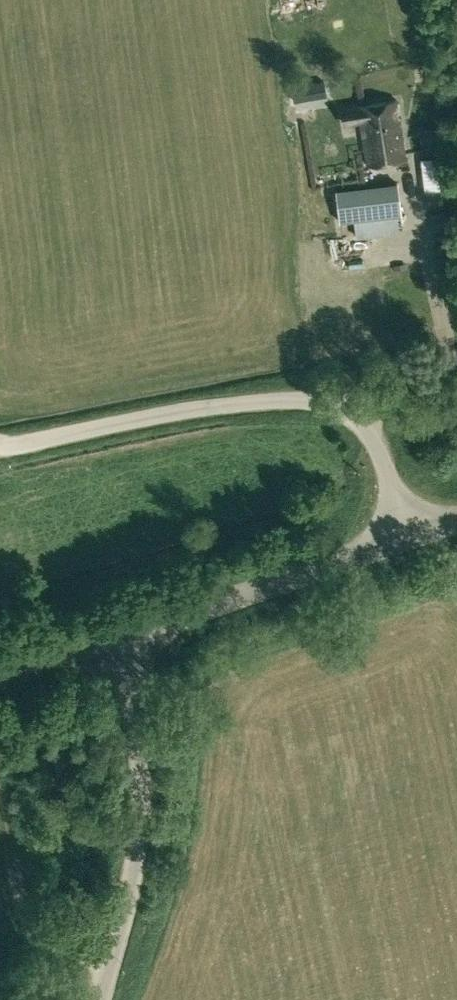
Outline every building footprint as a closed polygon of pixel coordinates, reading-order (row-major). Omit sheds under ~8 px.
[(325,0),(279,0),(281,14),(326,5),(325,0)] [(292,86),(294,100),(326,94),(324,80),(292,86)] [(396,98),(374,102),(379,131),(380,131),(382,147),(403,143),(396,98)] [(374,102),(358,104),(358,103),(340,105),(343,124),(361,122),(368,164),(406,158),(403,143),(382,147),(380,131),(379,131),(374,102)] [(439,188),(436,156),(420,158),(424,190),(439,188)] [(397,181),(335,188),(339,221),(401,215),(397,181)]
